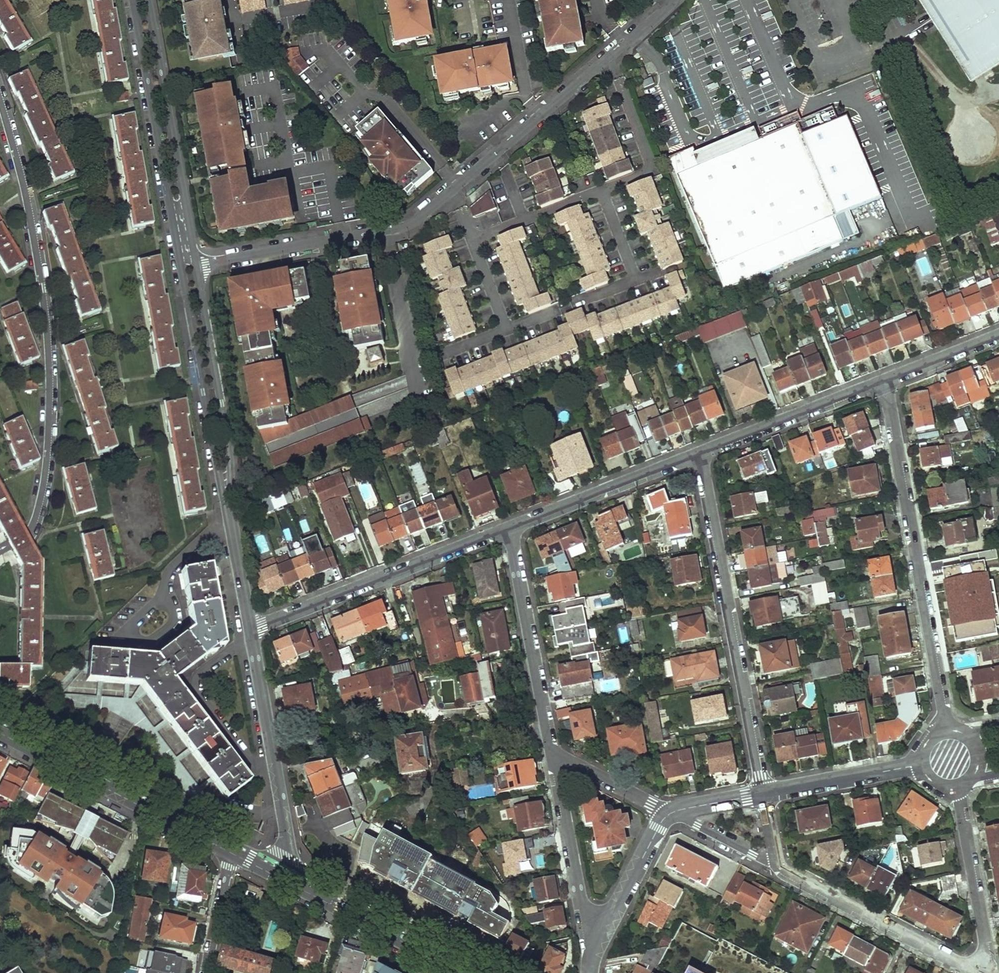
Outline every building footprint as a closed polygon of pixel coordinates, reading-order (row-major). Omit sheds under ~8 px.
[(29,41),(4,0),(0,0),(0,24),(7,35),(4,37),(13,51),(29,41)] [(126,79),(123,64),(121,64),(117,41),(119,41),(113,10),(111,10),(109,0),(93,0),(108,83),(126,79)] [(189,18),(191,18),(192,24),(190,24),(194,48),(196,48),(199,61),(229,56),(226,38),(223,38),(219,13),(221,12),(219,0),(186,0),(189,18)] [(264,0),(239,0),(242,14),(266,10),(264,0)] [(392,7),(396,30),(399,44),(399,45),(417,41),(427,40),(430,39),(428,30),(427,25),(430,24),(428,10),(425,4),(427,3),(426,0),(391,0),(392,7)] [(584,45),(579,16),(577,17),(578,13),(578,9),(576,0),(541,0),(543,10),(545,20),(548,37),(551,37),(551,38),(553,51),(565,48),(576,47),(584,45)] [(998,57),(998,10),(993,0),(920,0),(930,16),(933,13),(937,20),(933,22),(968,77),(976,72),(984,67),(975,52),(978,50),(987,65),(998,57)] [(399,44),(396,30),(391,31),(393,45),(399,44)] [(300,55),(299,48),(284,50),(286,62),(298,77),(309,67),(300,55)] [(984,67),(987,65),(978,50),(975,52),(984,67)] [(513,84),(507,52),(503,53),(493,55),(488,57),(488,53),(473,56),(473,58),(466,57),(452,60),(453,64),(448,65),(438,66),(439,69),(441,79),(444,97),(459,94),(482,90),(492,88),(497,87),(509,85),(513,84)] [(648,77),(644,68),(639,70),(642,80),(648,77)] [(54,179),(71,172),(25,72),(9,80),(15,94),(17,93),(27,114),(25,115),(38,143),(40,142),(50,163),(48,165),(54,179)] [(652,77),(641,82),(644,88),(654,83),(652,77)] [(285,223),(294,221),(288,183),(271,186),(250,190),(247,175),(235,177),(233,170),(246,168),(243,152),(247,152),(244,136),(243,137),(242,131),(245,130),(244,123),(241,124),(240,117),(241,117),(238,102),(234,103),(232,88),(216,91),(217,95),(207,96),(198,98),(202,117),(205,116),(207,125),(210,141),(212,150),(208,151),(211,169),(219,168),(221,168),(223,175),(224,183),(222,183),(214,185),(219,210),(222,210),(223,219),(225,231),(237,229),(245,227),(246,230),(261,227),(260,224),(266,223),(267,226),(276,225),(275,221),(284,220),(285,223)] [(460,99),(459,94),(444,97),(445,102),(460,99)] [(611,116),(605,98),(600,102),(601,107),(584,114),(610,181),(633,172),(629,161),(626,162),(609,117),(611,116)] [(807,134),(838,121),(834,109),(802,123),(807,134)] [(399,133),(380,111),(357,130),(360,133),(367,141),(364,144),(377,160),(372,164),(375,168),(376,167),(383,176),(382,176),(386,179),(390,176),(398,185),(395,187),(403,195),(414,186),(416,188),(434,173),(425,162),(424,163),(416,153),(412,155),(407,149),(402,142),(396,136),(399,133)] [(764,138),(802,123),(798,114),(760,129),(764,138)] [(133,227),(152,223),(149,208),(147,208),(143,184),(145,184),(139,154),(137,154),(133,130),(135,129),(132,115),(114,118),(133,227)] [(757,141),(754,134),(698,157),(694,148),(670,158),(725,290),(843,241),(834,218),(850,211),(881,198),(847,117),(838,121),(807,134),(802,123),(764,138),(757,141)] [(657,124),(650,127),(653,134),(661,132),(657,124)] [(396,136),(402,142),(406,139),(400,132),(399,133),(396,136)] [(357,136),(364,144),(367,141),(360,133),(357,136)] [(407,149),(412,155),(416,153),(416,152),(411,145),(407,149)] [(564,199),(549,159),(533,166),(530,158),(525,163),(531,179),(534,178),(540,195),(538,196),(542,208),(564,199)] [(386,179),(395,187),(398,185),(390,176),(386,179)] [(663,208),(652,179),(629,188),(633,199),(636,198),(643,215),(634,218),(641,236),(649,233),(663,270),(683,263),(669,225),(663,227),(657,210),(663,208)] [(497,208),(491,191),(470,208),(474,218),(497,208)] [(81,315),(97,309),(61,206),(43,212),(48,227),(50,227),(59,251),(57,251),(67,279),(70,278),(77,299),(75,300),(81,315)] [(583,217),(579,206),(557,215),(561,226),(569,223),(590,278),(582,281),(586,292),(608,283),(605,273),(610,271),(588,214),(583,217)] [(998,235),(998,210),(990,213),(998,235)] [(834,218),(843,241),(860,235),(850,211),(834,218)] [(982,216),(994,245),(998,243),(998,235),(990,213),(982,216)] [(0,218),(0,260),(7,272),(23,262),(1,224),(3,222),(0,218)] [(237,232),(237,229),(225,231),(223,219),(220,220),(223,234),(237,232)] [(955,227),(959,235),(971,230),(968,222),(955,227)] [(522,228),(499,237),(503,246),(497,248),(519,306),(524,304),(528,314),(551,305),(546,294),(541,296),(520,241),(526,239),(522,228)] [(452,271),(444,251),(452,248),(448,237),(446,238),(444,233),(435,236),(437,242),(425,246),(429,256),(423,258),(432,281),(443,277),(444,282),(447,288),(449,293),(438,296),(455,341),(476,333),(459,290),(467,287),(460,269),(452,271)] [(923,240),(926,248),(941,242),(937,234),(923,240)] [(919,241),(897,250),(900,258),(921,250),(926,248),(923,240),(919,241)] [(916,259),(921,276),(932,273),(927,256),(916,259)] [(159,369),(177,366),(175,350),(172,350),(168,327),(171,326),(165,296),(163,296),(159,272),(161,272),(158,258),(140,261),(159,369)] [(385,344),(369,260),(341,265),(344,282),(337,283),(341,303),(337,304),(339,314),(343,313),(347,334),(353,333),(356,350),(385,344)] [(860,274),(860,275),(875,270),(872,260),(857,266),(860,274)] [(839,273),(843,281),(860,274),(857,266),(839,273)] [(311,301),(306,272),(285,276),(284,275),(247,281),(247,285),(232,288),(241,335),(242,335),(250,377),(248,377),(254,409),(255,410),(259,431),(288,425),(288,422),(285,409),(283,398),(288,397),(283,366),(277,367),(271,335),(277,334),(273,313),(296,309),(295,304),(311,301)] [(685,278),(683,273),(667,278),(672,290),(598,318),(596,315),(586,319),(581,310),(564,317),(567,325),(557,329),(558,332),(503,353),(502,350),(491,355),(492,358),(455,372),(454,369),(451,370),(443,373),(448,388),(445,390),(447,399),(573,349),(569,339),(589,331),(594,342),(680,309),(676,301),(686,297),(680,280),(685,278)] [(990,278),(998,299),(998,275),(990,278)] [(990,278),(978,283),(982,296),(989,311),(998,307),(998,299),(990,278)] [(806,303),(823,344),(831,341),(826,331),(828,330),(818,305),(827,301),(819,281),(810,284),(811,287),(801,291),(806,303)] [(800,288),(793,291),(799,306),(806,303),(801,291),(800,288)] [(965,302),(959,289),(944,295),(944,296),(947,302),(956,324),(971,318),(965,302)] [(947,302),(944,296),(929,301),(940,330),(956,324),(947,302)] [(965,302),(971,318),(989,311),(982,296),(965,302)] [(763,303),(766,308),(774,305),(773,299),(763,303)] [(38,356),(22,315),(21,315),(16,303),(1,309),(6,321),(4,322),(20,364),(38,356)] [(701,336),(704,344),(747,327),(741,311),(697,329),(701,336)] [(916,317),(909,320),(906,314),(894,318),(897,325),(904,344),(923,336),(916,317)] [(882,331),(879,324),(879,322),(873,324),(871,318),(859,323),(861,329),(862,331),(872,356),(890,349),(882,331)] [(897,325),(894,318),(879,324),(882,331),(890,349),(904,344),(897,325)] [(675,337),(678,344),(701,336),(697,329),(675,337)] [(872,356),(862,331),(853,334),(856,341),(848,344),(856,362),(872,356)] [(760,334),(752,337),(762,367),(771,364),(760,334)] [(660,343),(663,350),(678,344),(675,337),(660,343)] [(848,344),(847,341),(833,347),(836,355),(840,365),(841,367),(856,362),(848,344)] [(99,452),(116,446),(111,431),(108,432),(101,409),(103,408),(94,379),(91,379),(84,357),(86,356),(82,342),(65,349),(99,452)] [(660,343),(655,345),(657,352),(663,350),(660,343)] [(803,357),(812,379),(828,373),(816,345),(800,351),(803,357)] [(372,364),(385,360),(381,347),(368,351),(372,364)] [(647,348),(639,351),(640,356),(649,353),(647,348)] [(836,355),(829,357),(834,368),(840,365),(836,355)] [(812,379),(803,357),(788,363),(789,368),(796,386),(812,379)] [(988,365),(988,366),(980,369),(984,380),(992,377),(994,382),(995,383),(998,381),(998,360),(988,365)] [(608,363),(592,370),(599,388),(606,385),(603,375),(611,372),(608,363)] [(754,365),(726,376),(738,408),(767,397),(754,365)] [(796,386),(789,368),(775,374),(782,391),(796,386)] [(620,374),(630,397),(638,393),(629,370),(620,374)] [(977,384),(972,371),(959,376),(966,394),(969,403),(990,395),(986,385),(984,381),(977,384)] [(966,394),(959,376),(947,381),(947,383),(952,397),(956,408),(969,403),(966,394)] [(992,377),(984,380),(984,381),(986,385),(994,382),(992,377)] [(36,389),(36,380),(24,382),(25,391),(36,389)] [(952,397),(947,383),(940,385),(945,399),(952,397)] [(939,384),(930,387),(934,398),(936,404),(946,400),(945,399),(940,385),(939,384)] [(700,400),(709,420),(724,414),(713,385),(707,387),(710,395),(700,398),(700,400)] [(707,387),(697,391),(700,398),(710,395),(707,387)] [(930,387),(926,389),(926,392),(928,400),(934,398),(930,387)] [(914,413),(930,410),(928,400),(926,392),(911,395),(914,413)] [(680,396),(668,400),(672,411),(683,407),(680,396)] [(351,397),(288,422),(288,425),(259,431),(265,444),(356,409),(351,397)] [(693,426),(709,420),(700,400),(685,406),(693,426)] [(185,512),(204,509),(201,493),(199,493),(194,470),(197,469),(191,438),(189,439),(184,415),(187,414),(185,401),(166,404),(185,512)] [(509,402),(491,409),(494,415),(504,411),(507,418),(515,415),(509,402)] [(682,431),(693,426),(685,406),(673,411),(682,431)] [(917,431),(933,428),(930,410),(914,413),(917,431)] [(660,417),(669,436),(682,431),(673,411),(660,417)] [(618,436),(626,453),(641,447),(628,413),(612,420),(618,436)] [(864,414),(846,421),(851,436),(853,435),(870,429),(864,414)] [(669,436),(660,417),(648,421),(656,441),(669,436)] [(21,468),(38,460),(19,418),(2,427),(21,468)] [(372,430),(368,418),(269,456),(274,468),(372,430)] [(959,434),(968,432),(962,418),(954,421),(959,434)] [(996,427),(983,429),(985,437),(997,435),(996,427)] [(840,428),(833,431),(839,445),(846,442),(840,428)] [(439,446),(441,450),(447,448),(445,443),(448,442),(443,429),(434,432),(439,446)] [(816,440),(821,453),(839,445),(833,431),(832,429),(814,435),(816,440)] [(870,429),(853,435),(862,461),(874,457),(870,448),(876,445),(870,429)] [(919,441),(939,437),(938,431),(918,434),(919,441)] [(434,432),(425,435),(431,449),(439,446),(434,432)] [(959,434),(945,436),(946,445),(972,441),(970,432),(968,432),(959,434)] [(773,438),(778,452),(786,449),(780,435),(773,438)] [(581,436),(553,447),(557,457),(560,456),(566,469),(558,472),(561,481),(579,474),(580,477),(589,474),(588,471),(593,468),(581,436)] [(626,453),(618,436),(603,442),(610,460),(626,453)] [(821,453),(816,440),(809,442),(808,438),(792,445),(799,464),(814,458),(817,466),(824,463),(821,453)] [(392,449),(395,455),(405,451),(402,445),(392,449)] [(947,446),(921,451),(924,468),(942,466),(940,460),(948,459),(949,458),(947,446)] [(392,449),(377,454),(380,461),(395,455),(392,449)] [(854,463),(849,450),(840,453),(845,466),(854,463)] [(771,475),(775,478),(780,475),(771,453),(741,466),(746,481),(767,472),(769,476),(771,475)] [(377,454),(366,459),(369,465),(380,461),(377,454)] [(77,514),(95,507),(83,465),(65,471),(77,514)] [(850,472),(854,495),(880,491),(875,467),(850,472)] [(471,469),(460,473),(477,517),(499,508),(487,479),(477,483),(471,469)] [(525,470),(504,478),(514,503),(536,494),(525,470)] [(342,476),(348,489),(355,486),(349,473),(342,476)] [(348,489),(342,476),(314,487),(337,540),(354,533),(340,499),(350,495),(348,489)] [(988,480),(990,488),(998,486),(998,478),(988,480)] [(945,489),(929,491),(932,510),(969,503),(965,482),(944,486),(945,489)] [(304,484),(296,486),(301,498),(309,495),(304,483),(304,484)] [(0,486),(0,526),(22,567),(20,667),(0,666),(0,687),(28,687),(29,667),(38,667),(40,561),(0,486)] [(990,488),(993,509),(998,508),(998,486),(990,488)] [(282,492),(269,497),(274,510),(287,505),(282,492)] [(666,493),(650,499),(655,513),(665,509),(671,539),(692,535),(686,502),(671,504),(666,493)] [(768,493),(754,496),(737,499),(741,517),(758,514),(756,506),(770,503),(768,493)] [(269,497),(255,502),(260,516),(274,510),(269,497)] [(437,504),(445,523),(460,517),(452,499),(437,504)] [(802,514),(797,500),(792,502),(794,507),(777,510),(779,518),(802,514)] [(400,510),(411,535),(426,530),(418,512),(414,503),(400,509),(400,510)] [(418,512),(426,530),(445,523),(437,504),(418,512)] [(817,538),(819,548),(829,546),(824,522),(822,523),(822,518),(834,515),(833,508),(812,512),(814,520),(817,534),(817,538)] [(985,511),(986,515),(984,516),(982,518),(982,521),(984,523),(986,524),(989,523),(992,520),(998,519),(998,508),(993,509),(985,511)] [(628,520),(624,509),(600,518),(601,522),(596,524),(604,543),(596,546),(599,554),(607,551),(607,552),(624,545),(615,525),(628,520)] [(411,535),(400,510),(386,516),(388,522),(389,523),(396,541),(411,535)] [(857,523),(861,544),(886,540),(882,518),(857,523)] [(817,534),(814,520),(804,522),(807,536),(817,534)] [(945,529),(948,548),(968,545),(968,542),(976,541),(973,520),(959,522),(960,527),(945,529)] [(389,523),(388,522),(373,528),(380,547),(396,541),(389,523)] [(565,551),(572,569),(577,567),(569,549),(584,543),(578,527),(558,534),(565,551)] [(747,552),(765,549),(761,530),(743,533),(747,552)] [(95,580),(113,575),(102,532),(84,537),(95,580)] [(565,551),(558,534),(538,542),(545,558),(565,551)] [(308,556),(316,575),(338,565),(332,550),(325,552),(320,538),(303,545),(308,556)] [(818,547),(817,539),(809,541),(810,549),(818,547)] [(789,562),(787,552),(778,554),(777,547),(765,549),(747,552),(750,570),(786,563),(789,562)] [(962,566),(943,570),(956,642),(998,634),(987,576),(982,576),(977,554),(960,557),(962,566)] [(292,563),(289,556),(277,561),(279,568),(286,587),(301,581),(294,562),(292,563)] [(308,556),(294,562),(301,581),(316,575),(308,556)] [(672,562),(677,586),(698,582),(696,569),(699,569),(697,557),(672,562)] [(263,596),(265,595),(286,587),(279,568),(278,566),(275,559),(260,565),(263,572),(258,574),(257,575),(258,583),(263,596)] [(823,567),(824,570),(844,567),(842,559),(823,563),(823,567)] [(889,559),(870,562),(872,579),(893,576),(889,559)] [(473,565),(480,598),(499,595),(496,582),(494,580),(493,577),(495,576),(492,560),(483,562),(481,563),(473,565)] [(781,583),(780,579),(789,577),(786,563),(750,570),(754,588),(781,583)] [(227,798),(250,780),(173,680),(215,648),(225,646),(210,566),(182,572),(192,629),(158,655),(90,649),(87,679),(138,683),(227,798)] [(824,570),(823,567),(813,569),(815,576),(813,577),(814,584),(826,581),(824,570)] [(571,575),(549,579),(553,602),(576,598),(571,575)] [(893,576),(872,579),(876,597),(895,593),(893,576)] [(421,627),(448,620),(442,599),(456,595),(453,584),(413,595),(421,627)] [(786,599),(788,617),(801,615),(798,597),(786,599)] [(576,600),(565,601),(568,614),(554,617),(558,646),(573,643),(575,656),(595,652),(593,644),(590,644),(584,608),(587,607),(585,598),(576,600)] [(753,605),(754,615),(757,615),(759,627),(782,623),(778,600),(753,605)] [(832,613),(849,610),(847,601),(830,605),(832,613)] [(359,611),(367,633),(387,625),(390,632),(399,628),(393,611),(388,613),(383,602),(359,611)] [(636,619),(645,617),(641,604),(626,607),(629,620),(636,619)] [(870,626),(866,606),(853,609),(857,628),(870,626)] [(701,608),(678,612),(682,631),(679,631),(681,642),(706,637),(701,608)] [(846,634),(843,616),(851,614),(850,609),(849,610),(832,613),(832,615),(834,625),(841,660),(844,674),(853,672),(847,641),(853,640),(851,633),(846,634)] [(367,633),(359,611),(334,622),(342,643),(367,633)] [(502,612),(482,616),(490,653),(509,649),(502,612)] [(883,639),(908,634),(904,614),(880,619),(883,639)] [(629,620),(632,638),(639,635),(636,619),(629,620)] [(453,643),(448,620),(421,627),(432,666),(457,660),(458,664),(477,660),(478,665),(482,664),(480,654),(464,658),(460,642),(453,643)] [(320,644),(315,632),(308,635),(307,631),(291,637),(299,656),(314,650),(315,654),(322,651),(320,644)] [(908,634),(883,639),(887,658),(911,654),(908,634)] [(299,656),(291,637),(276,644),(283,662),(299,656)] [(344,672),(343,666),(339,656),(338,653),(332,639),(320,644),(322,651),(326,660),(331,674),(344,672)] [(765,664),(767,675),(799,669),(795,643),(765,649),(767,663),(765,664)] [(997,643),(988,644),(998,697),(998,668),(997,660),(998,660),(998,657),(997,643)] [(988,644),(981,646),(985,672),(973,675),(978,701),(998,697),(988,644)] [(633,645),(626,646),(628,653),(635,652),(634,650),(633,645)] [(339,656),(343,666),(349,663),(355,661),(350,648),(338,653),(339,656)] [(713,653),(672,661),(676,680),(699,676),(700,680),(718,676),(713,653)] [(868,677),(880,675),(877,655),(865,657),(866,664),(866,670),(868,677)] [(841,660),(811,666),(814,680),(844,674),(841,660)] [(344,672),(331,674),(333,687),(341,685),(346,704),(382,696),(388,717),(406,712),(395,668),(352,679),(349,663),(343,666),(344,672)] [(406,712),(424,708),(427,703),(422,684),(419,685),(413,663),(395,668),(406,712)] [(482,664),(478,665),(484,700),(496,698),(489,663),(482,664)] [(575,664),(560,668),(566,701),(595,696),(589,664),(576,666),(575,664)] [(866,670),(866,664),(856,666),(857,672),(866,670)] [(872,699),(884,697),(880,675),(868,677),(872,699)] [(897,696),(916,693),(913,678),(895,681),(897,696)] [(311,687),(283,691),(285,701),(287,701),(289,714),(314,709),(311,687)] [(772,710),(773,717),(796,712),(792,688),(783,690),(769,693),(765,694),(767,704),(766,705),(766,706),(765,707),(765,708),(765,709),(766,710),(767,711),(768,711),(770,711),(772,710)] [(201,802),(204,794),(131,698),(56,691),(54,705),(124,711),(189,796),(201,802)] [(876,725),(879,744),(899,741),(919,711),(916,693),(897,696),(900,714),(895,721),(876,725)] [(701,696),(690,698),(691,705),(693,704),(697,723),(726,718),(723,699),(702,702),(701,696)] [(872,699),(873,707),(885,704),(884,697),(872,699)] [(858,715),(829,721),(834,745),(863,739),(863,737),(870,736),(863,701),(856,702),(858,715)] [(652,743),(671,740),(670,736),(662,737),(655,703),(645,704),(652,743)] [(556,711),(558,719),(572,716),(570,708),(556,711)] [(590,713),(572,716),(577,740),(596,737),(590,713)] [(640,726),(609,733),(613,752),(622,751),(623,754),(632,752),(633,755),(645,753),(640,726)] [(807,729),(795,731),(795,735),(800,759),(827,754),(824,735),(808,738),(807,729)] [(800,759),(795,735),(775,739),(779,763),(800,759)] [(423,736),(397,739),(402,774),(428,770),(423,736)] [(737,771),(732,745),(707,750),(712,773),(724,770),(725,773),(737,771)] [(690,752),(663,757),(667,777),(694,772),(690,752)] [(345,788),(360,782),(356,773),(345,777),(345,780),(341,781),(333,760),(309,764),(307,766),(305,768),(306,772),(317,799),(345,788)] [(509,775),(498,777),(501,792),(536,785),(531,762),(507,767),(509,775)] [(498,777),(509,775),(507,767),(496,769),(498,777)] [(9,768),(0,785),(0,795),(11,801),(26,773),(17,769),(16,771),(9,768)] [(41,775),(30,769),(19,790),(34,797),(35,796),(42,799),(45,794),(52,780),(41,775)] [(464,769),(454,771),(456,784),(466,781),(464,769)] [(345,788),(317,799),(325,819),(349,810),(352,809),(345,788)] [(913,792),(897,813),(922,830),(926,825),(931,828),(940,815),(936,812),(937,809),(913,792)] [(528,793),(503,798),(504,802),(510,801),(515,826),(519,825),(520,832),(544,828),(540,803),(530,805),(528,793)] [(125,834),(45,794),(34,815),(52,824),(51,827),(70,833),(68,835),(83,843),(85,840),(93,849),(94,848),(113,858),(114,855),(125,834)] [(877,798),(853,802),(858,825),(881,821),(877,798)] [(619,843),(618,836),(623,835),(622,826),(629,825),(627,815),(620,816),(620,811),(611,812),(612,812),(612,811),(612,810),(612,808),(612,807),(611,806),(610,805),(608,805),(606,806),(606,804),(603,805),(602,802),(597,803),(596,799),(583,801),(586,821),(593,820),(597,847),(610,845),(611,852),(614,851),(613,844),(619,843)] [(827,808),(798,813),(802,833),(830,828),(827,808)] [(353,821),(349,810),(325,819),(321,820),(325,831),(331,829),(351,841),(362,820),(361,818),(353,821)] [(897,843),(907,841),(903,834),(901,826),(894,827),(896,834),(897,843)] [(477,847),(488,839),(479,827),(469,834),(477,847)] [(998,897),(998,827),(987,829),(998,897)] [(11,868),(32,835),(29,833),(8,830),(5,851),(2,850),(2,855),(2,859),(3,863),(4,866),(6,868),(8,870),(10,871),(27,882),(29,882),(30,880),(11,868)] [(509,927),(511,924),(494,914),(499,905),(492,894),(475,886),(477,885),(432,860),(433,857),(385,831),(379,842),(369,836),(360,863),(368,865),(376,869),(376,873),(389,880),(391,877),(400,882),(398,886),(459,918),(461,915),(470,919),(468,924),(502,941),(509,927)] [(96,876),(94,875),(95,873),(81,864),(80,866),(71,860),(70,862),(60,855),(61,853),(59,852),(60,850),(44,840),(43,841),(32,835),(11,868),(30,880),(41,887),(42,886),(49,890),(48,892),(75,909),(76,908),(96,876)] [(532,841),(498,846),(499,852),(506,851),(507,863),(503,864),(505,876),(508,876),(509,879),(513,878),(512,875),(521,874),(519,862),(530,860),(528,850),(533,848),(532,841)] [(944,842),(918,847),(921,867),(942,863),(941,856),(940,851),(943,851),(946,850),(944,842)] [(845,865),(853,851),(845,850),(844,843),(819,846),(822,867),(832,873),(839,861),(845,865)] [(717,867),(676,847),(666,867),(678,873),(677,876),(695,884),(696,882),(707,888),(717,867)] [(158,858),(146,856),(142,880),(163,883),(166,855),(159,854),(158,858)] [(868,889),(877,872),(860,862),(850,880),(868,889)] [(178,881),(171,880),(171,882),(210,888),(212,881),(206,880),(208,873),(203,872),(203,870),(181,867),(178,881)] [(877,872),(868,889),(885,898),(896,878),(879,869),(877,872)] [(741,876),(735,874),(726,893),(736,898),(734,902),(742,907),(761,916),(765,918),(772,905),(766,902),(768,897),(766,895),(768,891),(760,887),(757,891),(750,888),(738,881),(741,876)] [(955,875),(940,878),(942,885),(956,882),(955,875)] [(96,876),(76,908),(95,920),(107,917),(109,904),(109,900),(109,897),(109,893),(108,890),(107,887),(105,884),(102,881),(99,878),(96,876)] [(555,878),(536,882),(540,903),(559,899),(562,898),(560,887),(557,888),(555,878)] [(513,890),(516,887),(515,881),(503,883),(502,884),(507,891),(513,890)] [(210,888),(171,882),(170,884),(178,886),(176,900),(198,903),(199,894),(209,895),(210,888)] [(956,882),(942,885),(943,894),(940,901),(959,898),(956,882)] [(647,904),(640,918),(649,922),(647,926),(655,930),(659,922),(661,923),(668,910),(672,912),(681,894),(662,884),(653,899),(650,905),(647,904)] [(726,893),(722,901),(732,906),(734,902),(736,898),(726,893)] [(927,926),(937,906),(911,893),(901,913),(927,926)] [(150,900),(135,897),(128,939),(142,942),(150,900)] [(803,909),(793,903),(775,937),(806,953),(822,922),(802,912),(803,909)] [(937,906),(927,926),(951,939),(962,919),(937,906)] [(520,910),(525,916),(539,914),(537,907),(520,910)] [(761,916),(742,907),(740,913),(757,922),(761,916)] [(562,909),(546,912),(549,928),(565,925),(562,909)] [(183,920),(162,917),(158,939),(189,944),(192,925),(183,924),(183,920)] [(511,924),(509,927),(515,930),(521,920),(515,917),(511,924)] [(649,922),(640,918),(637,924),(645,929),(647,926),(649,922)] [(707,933),(716,937),(718,931),(710,927),(707,933)] [(844,955),(853,939),(837,931),(829,947),(844,955)] [(530,943),(513,934),(504,952),(526,963),(534,950),(528,947),(530,943)] [(327,946),(302,938),(298,955),(324,963),(326,955),(325,954),(327,946)] [(672,942),(664,938),(658,950),(668,951),(670,947),(672,942)] [(844,955),(843,957),(865,968),(875,950),(853,939),(844,955)] [(222,964),(251,972),(270,972),(273,962),(226,948),(222,964)] [(338,972),(363,972),(368,956),(345,949),(338,972)] [(540,970),(545,972),(561,972),(564,969),(561,967),(566,957),(551,949),(540,970)] [(658,950),(651,952),(644,963),(657,971),(659,969),(661,965),(668,951),(658,950)] [(875,950),(865,968),(863,972),(883,972),(891,958),(875,950)] [(148,951),(144,970),(146,970),(145,972),(184,972),(187,961),(175,958),(175,957),(148,951)] [(860,972),(863,972),(865,968),(843,957),(840,962),(860,972)] [(377,965),(376,972),(394,972),(377,965)] [(638,965),(634,972),(654,972),(638,965)]
